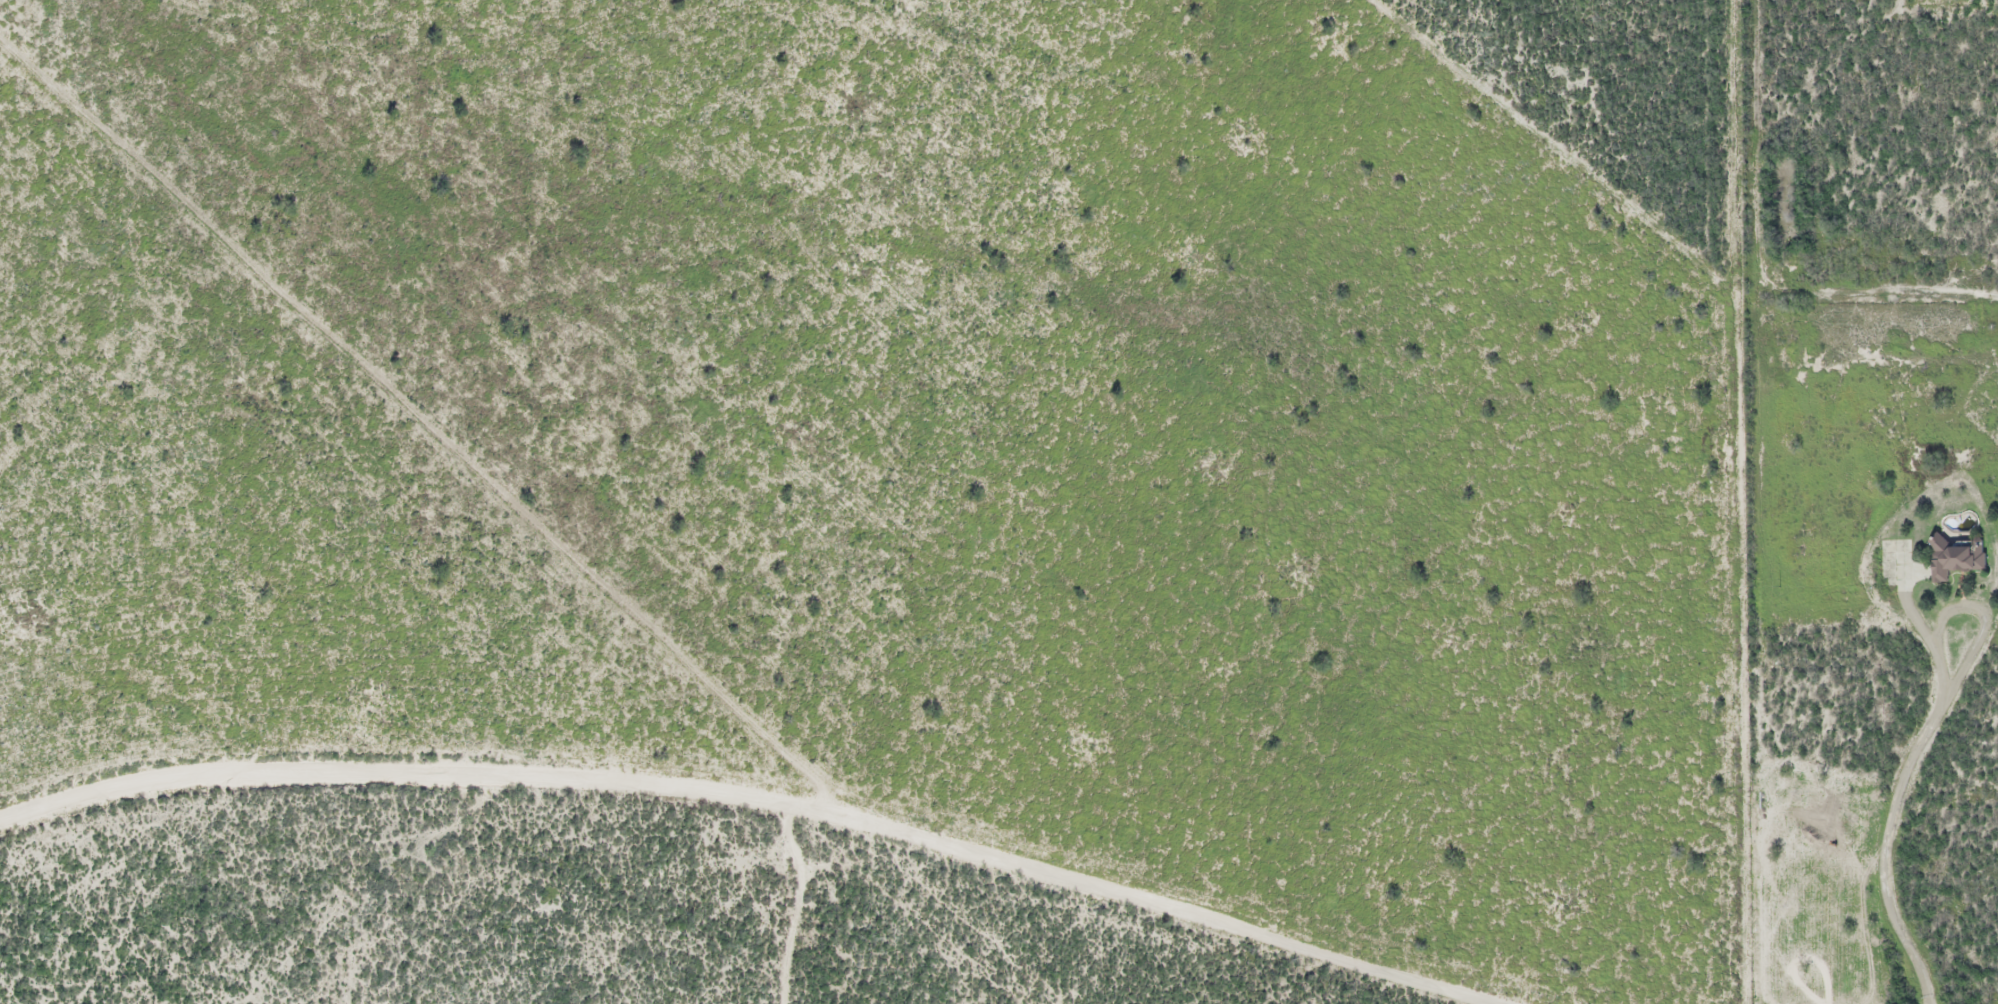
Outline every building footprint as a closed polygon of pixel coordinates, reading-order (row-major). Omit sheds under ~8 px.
[(1951,571),(1986,570),(1985,541),(1947,543),(1947,535),(1933,536),(1935,583),(1952,583),(1951,571)]
